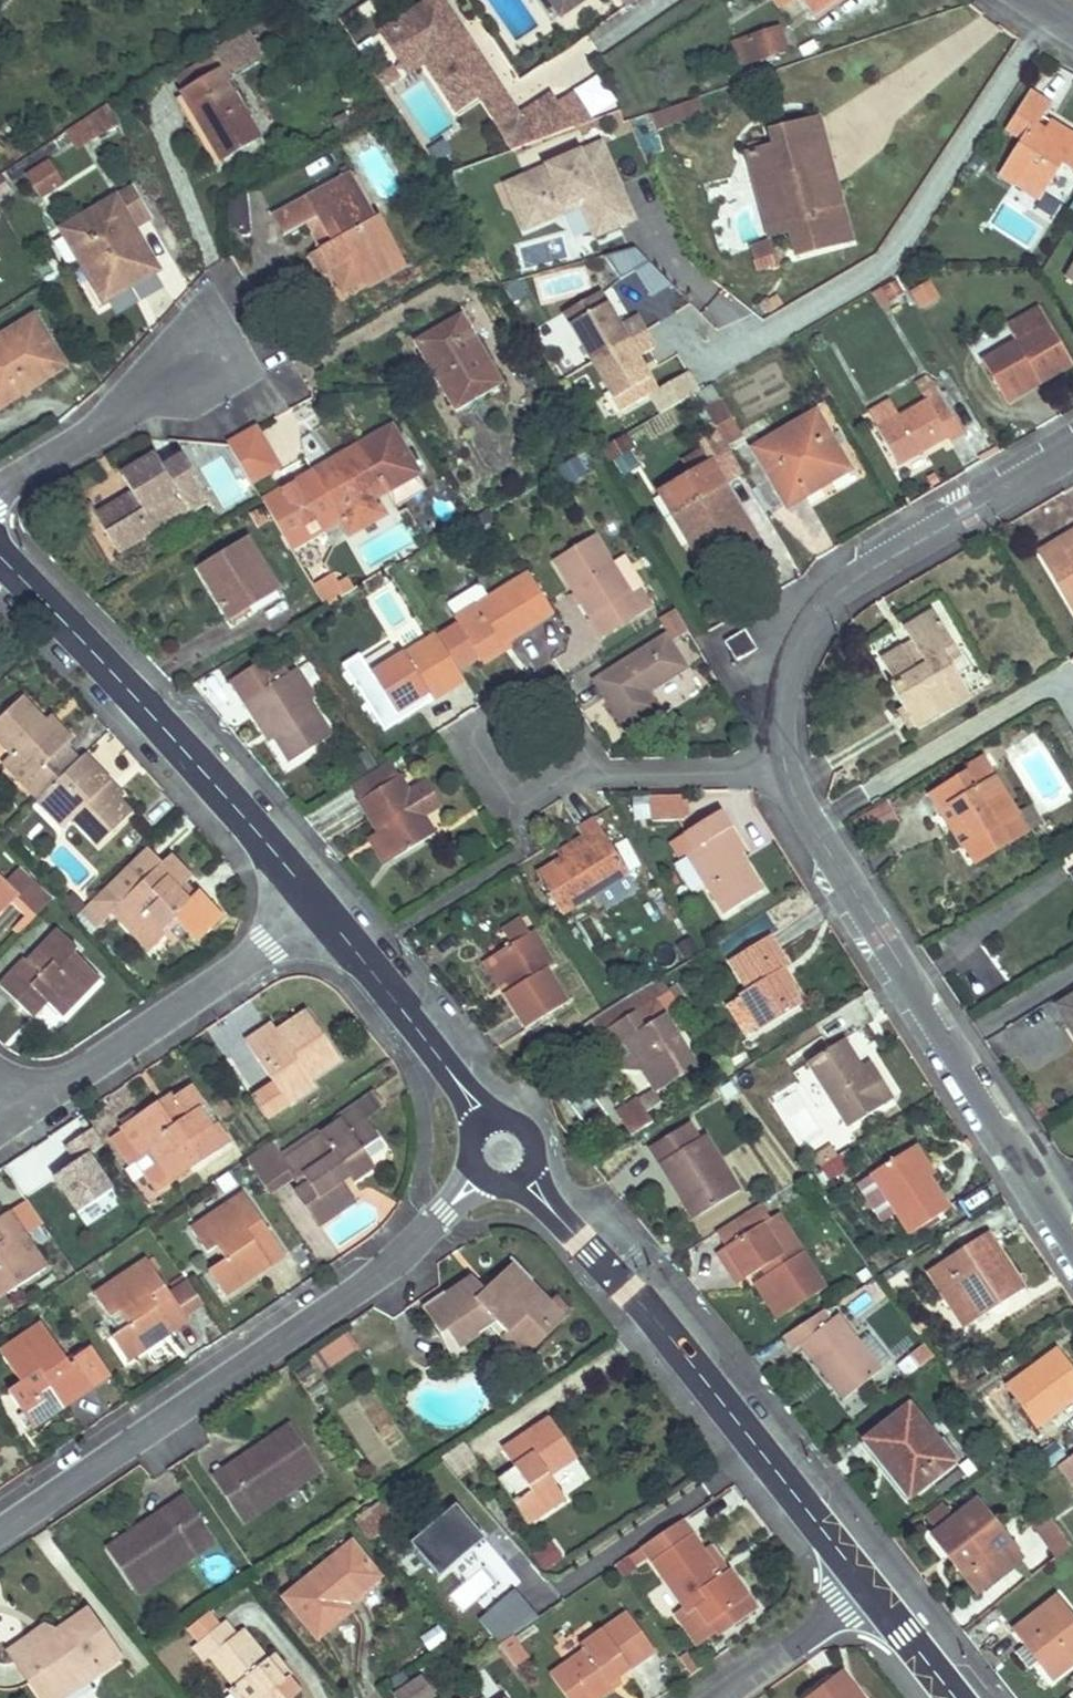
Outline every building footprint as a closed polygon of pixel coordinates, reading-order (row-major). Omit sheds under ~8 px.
[(384,25),(387,30),(436,0),(426,0),(384,25)] [(468,31),(460,36),(438,0),(436,0),(387,30),(401,54),(418,43),(455,103),(475,91),(470,84),(476,80),(483,91),(499,82),(468,31)] [(450,0),(438,0),(460,36),(468,31),(450,0)] [(557,10),(574,0),(551,0),(557,10)] [(792,0),(774,0),(780,8),(792,0)] [(812,16),(837,0),(801,0),(812,16)] [(784,50),(777,30),(741,41),(748,62),(784,50)] [(211,62),(253,37),(249,31),(207,55),(210,59),(211,62)] [(253,37),(211,62),(218,73),(221,78),(263,54),(253,37)] [(211,62),(210,59),(205,61),(214,76),(218,73),(211,62)] [(399,71),(393,60),(377,69),(384,80),(399,71)] [(214,76),(205,61),(176,78),(185,93),(181,95),(218,159),(257,137),(221,78),(218,73),(214,76)] [(518,114),(499,82),(483,91),(476,80),(470,84),(475,91),(455,103),(457,107),(477,95),(497,126),(518,114)] [(1057,127),(1051,136),(1035,125),(1049,104),(1031,92),(1007,130),(1024,140),(1000,176),(1037,199),(1061,162),(1072,170),(1072,138),(1057,127)] [(574,129),(553,94),(518,114),(497,126),(514,152),(572,129),(574,129)] [(699,100),(649,112),(654,131),(704,118),(699,100)] [(92,140),(112,128),(105,115),(85,126),(92,140)] [(774,145),(767,147),(751,151),(755,167),(773,170),(790,231),(796,254),(849,239),(835,187),(835,185),(821,188),(818,175),(831,172),(818,119),(770,132),(774,145)] [(582,208),(596,238),(634,221),(601,147),(528,179),(522,182),(526,192),(522,203),(515,207),(527,232),(554,220),(551,215),(579,203),(582,208)] [(755,167),(751,151),(744,152),(768,237),(790,231),(773,170),(755,167)] [(23,171),(34,200),(62,190),(51,161),(23,171)] [(835,185),(831,172),(818,175),(821,188),(835,185)] [(389,263),(367,224),(368,223),(369,222),(346,178),(274,217),(284,236),(299,228),(305,239),(325,228),(333,243),(321,250),(333,273),(344,292),(365,281),(390,267),(389,263)] [(526,192),(522,182),(507,188),(515,207),(522,203),(526,192)] [(150,219),(132,188),(131,189),(117,197),(117,198),(134,228),(150,219)] [(473,189),(456,199),(459,205),(476,195),(473,189)] [(250,236),(246,194),(229,204),(230,227),(238,227),(241,230),(243,232),(244,236),(250,236)] [(158,271),(134,228),(117,198),(117,197),(61,229),(99,297),(131,278),(136,284),(158,271)] [(579,203),(551,215),(554,220),(582,208),(579,203)] [(1072,217),(1064,229),(1072,235),(1072,217)] [(404,267),(377,219),(369,222),(368,223),(367,224),(389,263),(390,267),(365,281),(368,287),(404,267)] [(754,265),(775,259),(772,247),(750,253),(754,265)] [(636,248),(605,257),(621,281),(637,270),(654,298),(673,286),(636,248)] [(333,273),(321,250),(312,256),(324,278),(333,273)] [(1065,275),(1072,280),(1072,262),(1065,275)] [(136,284),(131,278),(99,297),(103,303),(136,284)] [(908,291),(917,309),(939,298),(929,280),(908,291)] [(619,324),(599,291),(564,312),(624,410),(651,394),(659,389),(639,356),(656,345),(637,313),(619,324)] [(1070,364),(1038,308),(1008,324),(1019,341),(984,361),(1004,392),(1037,375),(1041,381),(1070,364)] [(501,384),(461,314),(413,342),(453,412),(501,384)] [(35,316),(0,338),(0,406),(21,394),(18,389),(63,362),(35,316)] [(66,367),(63,362),(18,389),(21,394),(66,367)] [(662,413),(701,390),(690,371),(659,389),(651,394),(662,413)] [(1041,381),(1037,375),(1004,392),(1004,393),(1007,400),(1041,381)] [(696,393),(705,409),(720,400),(711,384),(701,390),(696,393)] [(964,435),(937,385),(921,393),(925,401),(876,428),(897,464),(947,436),(951,443),(964,435)] [(740,435),(720,400),(705,409),(725,444),(740,435)] [(848,469),(814,411),(752,447),(786,506),(848,469)] [(375,498),(419,474),(392,427),(262,502),(282,536),(333,508),(341,522),(348,533),(383,513),(375,498)] [(277,467),(257,430),(232,443),(229,443),(251,482),(277,467)] [(608,460),(634,444),(628,433),(602,448),(601,448),(608,460)] [(118,553),(208,499),(183,458),(164,470),(155,456),(123,475),(134,493),(96,516),(118,553)] [(561,477),(583,464),(579,457),(557,470),(561,477)] [(757,540),(711,462),(660,493),(705,571),(757,540)] [(341,522),(333,508),(282,536),(290,550),(341,522)] [(477,528),(495,518),(490,509),(472,520),(477,528)] [(628,591),(594,533),(553,559),(600,636),(652,603),(640,584),(628,591)] [(1072,547),(1072,534),(1060,542),(1067,551),(1072,547)] [(273,583),(249,542),(199,571),(223,612),(244,600),(273,583)] [(1067,551),(1060,542),(1040,554),(1072,608),(1072,547),(1067,551)] [(445,636),(463,665),(478,656),(479,658),(509,639),(553,613),(528,573),(486,598),(455,617),(460,626),(445,636)] [(341,590),(333,576),(319,583),(328,597),(341,590)] [(280,594),(273,583),(244,600),(251,611),(280,594)] [(328,597),(319,583),(319,584),(312,587),(324,607),(343,595),(344,595),(341,590),(328,597)] [(486,598),(478,585),(447,604),(455,617),(486,598)] [(688,630),(675,608),(668,613),(681,634),(688,630)] [(969,699),(959,680),(947,661),(957,654),(950,642),(934,614),(906,631),(913,644),(917,650),(907,657),(903,651),(882,663),(896,686),(891,688),(915,730),(969,699)] [(755,649),(743,628),(723,640),(736,661),(755,649)] [(447,694),(466,682),(457,668),(439,639),(434,633),(416,644),(447,694)] [(645,692),(685,667),(665,635),(594,679),(623,727),(655,707),(645,692)] [(457,668),(463,665),(445,636),(439,639),(457,668)] [(974,670),(969,660),(957,638),(951,642),(950,642),(957,654),(947,661),(959,680),(961,679),(974,670)] [(514,647),(509,639),(479,658),(484,665),(514,647)] [(447,694),(416,644),(371,672),(396,713),(413,702),(427,694),(433,703),(447,694)] [(917,650),(913,644),(903,651),(907,657),(917,650)] [(330,736),(309,701),(292,674),(291,672),(274,683),(261,662),(231,681),(244,702),(252,716),(259,712),(260,712),(275,737),(289,760),(330,736)] [(316,696),(299,668),(291,672),(292,674),(309,701),(316,696)] [(433,703),(427,694),(413,702),(419,711),(433,703)] [(65,747),(74,739),(58,722),(51,729),(44,722),(23,698),(0,719),(0,741),(12,754),(11,755),(31,776),(30,777),(23,783),(38,799),(43,794),(78,761),(65,747)] [(275,737),(260,712),(259,712),(252,716),(253,717),(268,741),(275,737)] [(58,722),(52,715),(44,722),(51,729),(58,722)] [(132,815),(118,799),(105,786),(110,781),(85,754),(78,761),(43,794),(47,798),(68,822),(72,819),(98,847),(132,815)] [(31,776),(11,755),(3,761),(23,783),(30,777),(31,776)] [(1019,814),(984,758),(968,768),(967,774),(931,795),(942,813),(943,812),(952,807),(953,806),(973,838),(975,841),(967,846),(978,864),(1012,842),(1001,825),(1019,814)] [(383,765),(350,786),(359,801),(400,777),(390,761),(383,765)] [(434,833),(400,777),(359,801),(361,803),(379,833),(394,857),(434,833)] [(118,799),(123,795),(110,781),(105,786),(118,799)] [(68,822),(47,798),(43,794),(38,799),(35,802),(38,805),(58,828),(60,830),(61,829),(68,822)] [(685,822),(684,797),(652,797),(653,822),(685,822)] [(975,841),(973,838),(953,806),(952,807),(943,812),(942,813),(964,848),(965,847),(967,846),(975,841)] [(888,824),(877,807),(854,822),(864,838),(864,839),(888,824)] [(763,891),(740,853),(727,831),(732,829),(722,812),(685,833),(695,848),(687,853),(725,914),(763,891)] [(1029,831),(1019,814),(1001,825),(1012,842),(1029,831)] [(597,893),(629,873),(602,829),(586,838),(590,844),(589,844),(577,852),(565,859),(539,874),(563,914),(597,893)] [(744,849),(732,829),(727,831),(740,853),(745,849),(744,849)] [(394,857),(379,833),(370,839),(385,863),(394,857)] [(687,853),(695,848),(685,833),(671,842),(680,857),(687,853)] [(565,859),(577,852),(589,844),(590,844),(586,838),(562,851),(562,853),(564,858),(565,859)] [(124,902),(162,864),(150,851),(110,889),(111,889),(122,901),(124,902)] [(186,904),(176,894),(190,880),(170,857),(162,864),(124,902),(122,901),(111,889),(110,889),(109,887),(81,914),(99,932),(116,915),(150,951),(168,935),(165,931),(177,919),(187,929),(214,904),(201,891),(186,904)] [(16,897),(0,881),(0,914),(16,897)] [(591,948),(605,940),(590,914),(576,922),(591,948)] [(75,952),(78,949),(60,931),(27,963),(24,961),(0,985),(33,1017),(48,1002),(63,1016),(100,978),(75,952)] [(569,1002),(548,968),(554,964),(534,931),(492,957),(513,991),(513,993),(507,996),(525,1027),(569,1002)] [(802,1005),(780,970),(788,966),(770,937),(730,961),(748,991),(740,994),(742,998),(730,1005),(730,1008),(748,1035),(761,1027),(762,1029),(802,1005)] [(513,991),(492,957),(486,960),(485,960),(505,992),(507,996),(513,993),(513,991)] [(669,987),(662,977),(660,978),(646,986),(645,987),(654,1000),(655,1001),(665,1015),(679,1005),(681,1004),(679,1002),(679,1001),(669,987)] [(686,997),(676,982),(669,987),(679,1001),(679,1002),(686,997)] [(599,1035),(636,1013),(655,1001),(654,1000),(645,987),(604,1012),(590,1020),(591,1022),(599,1034),(599,1035)] [(1058,1008),(1072,1033),(1072,999),(1058,1008)] [(311,1080),(340,1060),(307,1013),(278,1031),(267,1038),(266,1037),(261,1031),(245,1042),(274,1084),(254,1099),(267,1118),(315,1086),(311,1080)] [(697,1069),(665,1015),(645,1028),(636,1013),(599,1035),(609,1051),(626,1041),(636,1058),(643,1060),(641,1066),(656,1090),(658,1093),(697,1069)] [(267,1038),(278,1031),(277,1030),(273,1024),(261,1031),(266,1037),(267,1038)] [(576,1048),(568,1034),(556,1041),(564,1056),(576,1048)] [(894,1097),(876,1069),(866,1075),(866,1074),(862,1068),(845,1040),(808,1061),(808,1063),(794,1072),(816,1109),(831,1100),(849,1128),(887,1105),(885,1102),(894,1097)] [(636,1058),(626,1041),(609,1051),(617,1065),(641,1066),(643,1060),(636,1058)] [(866,1075),(876,1069),(876,1068),(872,1061),(862,1068),(866,1074),(866,1075)] [(230,1144),(217,1124),(212,1127),(200,1110),(204,1106),(192,1086),(174,1097),(179,1102),(178,1103),(164,1112),(157,1102),(124,1124),(166,1186),(171,1183),(166,1176),(186,1163),(191,1170),(230,1144)] [(647,1113),(663,1101),(658,1093),(656,1090),(639,1100),(647,1113)] [(179,1102),(174,1097),(172,1094),(171,1093),(157,1102),(164,1112),(178,1103),(179,1102)] [(377,1109),(369,1097),(338,1116),(341,1120),(347,1129),(366,1118),(378,1110),(377,1109)] [(233,1114),(224,1099),(215,1104),(225,1118),(233,1114)] [(654,1123),(647,1113),(639,1100),(617,1114),(632,1138),(654,1123)] [(375,1167),(362,1149),(379,1137),(366,1118),(347,1129),(341,1120),(281,1160),(270,1143),(247,1159),(270,1192),(293,1177),(300,1186),(295,1190),(319,1226),(355,1203),(338,1178),(346,1173),(352,1182),(375,1167)] [(741,1192),(708,1136),(701,1141),(691,1123),(651,1147),(673,1183),(674,1183),(680,1179),(702,1216),(741,1192)] [(166,1186),(124,1124),(122,1125),(124,1130),(112,1138),(128,1162),(141,1154),(164,1188),(166,1186)] [(104,1144),(92,1127),(65,1146),(74,1159),(76,1162),(53,1177),(78,1213),(112,1189),(88,1154),(104,1144)] [(935,1173),(917,1144),(916,1145),(909,1149),(928,1178),(929,1177),(933,1174),(935,1173)] [(827,1162),(837,1156),(831,1147),(822,1153),(827,1162)] [(948,1210),(928,1178),(909,1149),(870,1174),(910,1235),(948,1210)] [(827,1162),(822,1153),(815,1158),(821,1166),(827,1162)] [(62,1171),(76,1162),(74,1159),(61,1168),(62,1171)] [(702,1216),(680,1179),(674,1183),(673,1183),(694,1220),(695,1220),(702,1216)] [(78,1213),(86,1226),(121,1202),(112,1189),(78,1213)] [(285,1256),(244,1194),(192,1229),(207,1253),(217,1247),(226,1261),(210,1271),(225,1294),(257,1273),(252,1265),(265,1256),(266,1257),(271,1265),(285,1256)] [(787,1263),(765,1226),(772,1221),(771,1219),(761,1204),(718,1232),(727,1247),(744,1275),(747,1279),(767,1267),(771,1273),(767,1276),(789,1312),(789,1313),(827,1289),(804,1253),(803,1254),(788,1263),(787,1263)] [(17,1235),(22,1231),(9,1212),(0,1217),(0,1288),(7,1284),(7,1285),(12,1291),(47,1268),(36,1251),(30,1254),(17,1235)] [(804,1253),(780,1214),(779,1215),(771,1219),(772,1221),(765,1226),(787,1263),(788,1263),(803,1254),(804,1253)] [(1024,1290),(987,1233),(943,1262),(978,1319),(1024,1290)] [(744,1275),(727,1247),(720,1251),(719,1252),(739,1284),(747,1279),(744,1275)] [(271,1265),(266,1257),(265,1256),(252,1265),(257,1273),(271,1265)] [(204,1305),(188,1281),(170,1293),(148,1260),(95,1295),(110,1318),(121,1311),(131,1326),(119,1333),(113,1337),(127,1360),(187,1321),(185,1318),(204,1305)] [(102,1270),(96,1261),(85,1268),(91,1277),(102,1270)] [(978,1319),(943,1262),(930,1269),(929,1270),(964,1328),(977,1320),(978,1319)] [(554,1305),(531,1282),(534,1279),(519,1263),(489,1293),(475,1278),(448,1296),(445,1292),(422,1307),(441,1335),(442,1335),(447,1331),(458,1347),(489,1327),(490,1326),(497,1321),(527,1352),(552,1328),(542,1316),(554,1305)] [(789,1312),(767,1276),(766,1276),(757,1282),(758,1283),(778,1315),(780,1319),(789,1313),(789,1312)] [(12,1291),(7,1285),(7,1284),(0,1288),(0,1298),(12,1291)] [(565,1316),(554,1305),(542,1316),(552,1328),(553,1327),(565,1316)] [(853,1333),(832,1306),(784,1336),(794,1351),(802,1346),(846,1400),(882,1371),(875,1361),(886,1352),(865,1325),(853,1333)] [(131,1326),(121,1311),(110,1318),(119,1333),(131,1326)] [(527,1352),(497,1321),(490,1326),(489,1327),(520,1359),(527,1352)] [(95,1351),(72,1366),(44,1325),(2,1352),(23,1384),(10,1392),(23,1411),(32,1405),(33,1407),(41,1420),(41,1421),(65,1405),(59,1397),(73,1387),(79,1396),(111,1374),(95,1351)] [(458,1347),(447,1331),(442,1335),(441,1335),(451,1351),(458,1347)] [(346,1333),(309,1357),(321,1375),(358,1350),(346,1333)] [(935,1358),(925,1345),(911,1355),(922,1369),(935,1358)] [(1072,1400),(1072,1367),(1060,1348),(992,1397),(1022,1439),(1072,1400)] [(79,1396),(73,1387),(59,1397),(65,1405),(79,1396)] [(41,1420),(33,1407),(32,1405),(23,1411),(33,1426),(41,1421),(41,1420)] [(952,1465),(937,1444),(909,1407),(864,1441),(909,1499),(952,1466),(952,1465)] [(576,1458),(550,1417),(510,1444),(522,1463),(513,1468),(512,1469),(496,1479),(527,1526),(565,1500),(549,1475),(576,1458)] [(304,1476),(320,1465),(294,1424),(274,1436),(273,1445),(265,1444),(259,1449),(256,1456),(248,1455),(231,1467),(243,1484),(227,1495),(245,1523),(262,1513),(258,1507),(278,1494),(278,1486),(278,1485),(294,1475),(295,1475),(304,1476)] [(960,1456),(946,1437),(937,1443),(937,1444),(952,1465),(952,1466),(962,1459),(960,1456)] [(522,1463),(510,1444),(501,1450),(500,1450),(512,1469),(513,1468),(522,1463)] [(456,1481),(478,1466),(464,1445),(442,1459),(456,1481)] [(1058,1466),(1071,1483),(1072,1482),(1072,1455),(1058,1466)] [(262,1513),(325,1471),(324,1470),(321,1466),(320,1465),(304,1476),(295,1475),(294,1475),(278,1485),(278,1486),(278,1494),(258,1507),(262,1513)] [(243,1484),(231,1467),(216,1477),(215,1477),(227,1495),(243,1484)] [(199,1513),(188,1496),(171,1507),(183,1525),(199,1513)] [(1022,1558),(978,1500),(932,1535),(978,1593),(1022,1558)] [(393,1524),(381,1506),(358,1522),(372,1539),(393,1524)] [(477,1548),(487,1539),(458,1506),(448,1515),(449,1516),(425,1537),(424,1536),(413,1545),(442,1578),(453,1569),(451,1568),(475,1547),(477,1548)] [(181,1560),(199,1548),(199,1549),(202,1553),(203,1553),(218,1542),(199,1513),(183,1525),(171,1507),(155,1518),(153,1526),(143,1525),(137,1529),(136,1538),(126,1537),(109,1549),(137,1589),(153,1578),(155,1569),(156,1569),(171,1559),(181,1560)] [(1072,1546),(1049,1514),(1048,1513),(1037,1522),(1061,1555),(1072,1546)] [(709,1573),(716,1568),(715,1567),(705,1551),(693,1533),(653,1561),(686,1609),(677,1615),(699,1647),(717,1633),(710,1623),(748,1597),(730,1570),(729,1571),(714,1581),(709,1573)] [(341,1599),(349,1592),(355,1600),(382,1578),(353,1542),(283,1597),(317,1639),(351,1611),(347,1606),(341,1599)] [(540,1542),(530,1562),(550,1572),(560,1553),(540,1542)] [(510,1543),(451,1585),(474,1616),(532,1574),(510,1543)] [(730,1570),(713,1546),(713,1547),(705,1551),(715,1567),(716,1568),(709,1573),(714,1581),(729,1571),(730,1570)] [(140,1594),(202,1553),(199,1549),(199,1548),(181,1560),(171,1559),(156,1569),(155,1569),(153,1578),(137,1589),(140,1594)] [(919,1599),(906,1582),(905,1582),(899,1587),(898,1588),(912,1605),(912,1604),(918,1599),(919,1599)] [(518,1587),(539,1618),(546,1613),(521,1585),(518,1587)] [(518,1587),(485,1616),(503,1642),(514,1634),(539,1618),(518,1587)] [(347,1606),(355,1600),(349,1592),(341,1599),(347,1606)] [(1058,1596),(1013,1631),(1025,1646),(1017,1652),(1029,1668),(1037,1662),(1053,1682),(1072,1666),(1072,1615),(1058,1596)] [(91,1611),(52,1637),(27,1654),(42,1677),(32,1684),(33,1684),(42,1697),(52,1697),(99,1665),(105,1672),(124,1659),(91,1611)] [(654,1651),(628,1613),(582,1645),(586,1650),(552,1674),(569,1697),(603,1697),(615,1690),(614,1689),(609,1683),(618,1676),(654,1651)] [(503,1642),(485,1616),(479,1621),(499,1644),(502,1642),(503,1642)] [(267,1659),(244,1629),(234,1636),(225,1622),(194,1646),(205,1661),(212,1655),(235,1685),(231,1689),(237,1697),(295,1697),(302,1693),(289,1676),(284,1680),(267,1659)] [(42,1677),(27,1654),(52,1637),(44,1626),(10,1649),(9,1650),(11,1652),(32,1684),(42,1677)] [(530,1658),(514,1634),(503,1642),(502,1642),(518,1666),(530,1658)] [(518,1666),(502,1642),(499,1644),(496,1646),(515,1673),(516,1673),(521,1670),(518,1666)] [(291,1673),(276,1652),(275,1653),(267,1659),(284,1680),(289,1676),(291,1673)] [(99,1665),(52,1697),(67,1697),(105,1672),(99,1665)] [(841,1670),(804,1697),(863,1697),(841,1670)] [(623,1683),(618,1676),(609,1683),(614,1689),(615,1690),(623,1683)] [(423,1681),(399,1697),(431,1697),(433,1696),(423,1681)]
